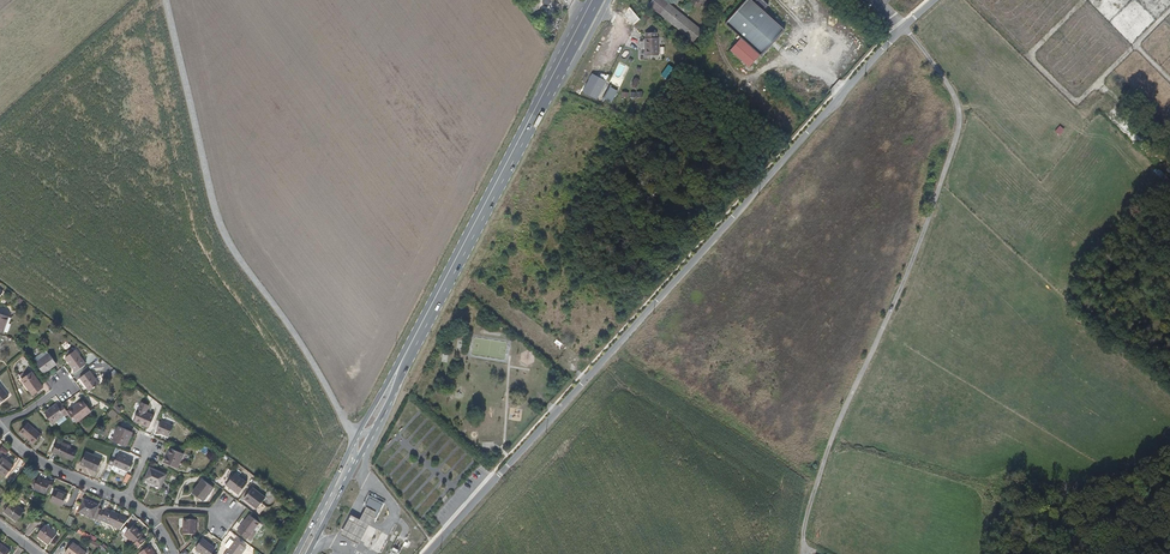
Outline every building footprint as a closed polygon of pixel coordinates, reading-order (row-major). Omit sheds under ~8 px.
[(700,32),(658,0),(651,0),(646,7),(693,42),(700,32)] [(707,0),(692,0),(689,6),(686,10),(695,14),(697,10),(701,12),(701,11),(707,0)] [(732,51),(753,68),(763,55),(764,56),(773,45),(778,39),(787,28),(753,0),(747,0),(727,24),(740,36),(743,38),(741,41),(732,51)] [(631,7),(623,12),(631,25),(640,19),(631,7)] [(644,58),(658,57),(658,41),(656,41),(656,36),(646,36),(646,41),(644,41),(644,58)] [(778,39),(773,45),(778,49),(782,43),(778,39)] [(630,67),(620,62),(610,82),(620,87),(630,67)] [(667,78),(675,68),(668,63),(661,73),(667,78)] [(596,99),(606,80),(592,73),(582,92),(596,99)] [(610,85),(603,97),(611,101),(618,90),(610,85)] [(1089,91),(1084,97),(1089,101),(1094,95),(1089,91)] [(1060,135),(1065,129),(1060,125),(1055,131),(1060,135)] [(1161,169),(1156,172),(1161,180),(1166,177),(1161,169)] [(8,317),(0,314),(0,331),(3,332),(8,317)] [(86,364),(76,350),(69,355),(65,358),(75,371),(86,364)] [(44,374),(57,364),(49,353),(36,363),(44,374)] [(99,383),(90,371),(80,378),(90,391),(99,383)] [(42,388),(31,372),(22,379),(34,395),(42,388)] [(0,386),(0,403),(8,397),(0,386)] [(73,408),(68,412),(69,413),(76,424),(92,412),(83,401),(78,404),(79,406),(74,410),(73,408)] [(68,412),(63,405),(62,404),(58,406),(56,404),(45,413),(52,423),(64,415),(65,416),(69,413),(68,412)] [(154,415),(139,409),(134,421),(149,427),(154,415)] [(173,426),(157,419),(153,428),(157,430),(157,431),(169,437),(173,426)] [(41,435),(27,423),(20,432),(34,444),(41,435)] [(126,446),(132,432),(119,426),(112,441),(126,446)] [(70,447),(57,441),(53,452),(73,460),(76,451),(70,449),(70,447)] [(183,454),(171,448),(164,463),(177,468),(183,454)] [(102,460),(85,452),(80,464),(96,471),(102,460)] [(112,456),(108,465),(112,467),(113,465),(128,472),(133,460),(118,454),(116,458),(112,456)] [(13,466),(2,457),(0,459),(0,472),(5,476),(13,466)] [(480,463),(477,466),(485,474),(488,471),(480,463)] [(150,480),(150,481),(161,486),(166,475),(150,468),(146,478),(150,480)] [(247,483),(235,474),(226,485),(238,494),(247,483)] [(48,489),(51,490),(55,482),(51,481),(50,483),(38,477),(34,488),(45,494),(48,489)] [(213,487),(203,479),(192,492),(203,501),(213,487)] [(265,498),(253,488),(244,499),(257,508),(265,498)] [(68,495),(55,490),(51,501),(63,506),(68,495)] [(364,513),(373,517),(376,519),(384,504),(369,497),(365,505),(367,506),(364,513)] [(99,506),(84,499),(78,512),(93,519),(99,506)] [(24,511),(12,502),(4,511),(17,521),(24,511)] [(115,528),(121,530),(128,521),(120,518),(120,516),(106,510),(105,511),(102,509),(97,520),(101,522),(102,521),(116,527),(115,528)] [(351,515),(348,522),(341,535),(343,536),(359,544),(373,517),(364,513),(360,520),(353,516),(351,515)] [(260,523),(249,515),(237,531),(247,539),(260,523)] [(196,535),(196,520),(183,520),(183,534),(196,535)] [(410,535),(413,528),(403,522),(399,529),(410,535)] [(57,534),(45,526),(37,536),(49,545),(57,534)] [(141,537),(143,535),(133,526),(129,530),(125,527),(121,532),(121,533),(120,533),(120,534),(120,535),(120,536),(121,537),(121,538),(122,538),(125,542),(129,539),(134,544),(132,546),(137,550),(145,541),(141,537)] [(405,547),(412,536),(400,530),(394,541),(405,547)] [(218,551),(203,539),(195,549),(202,553),(217,553),(218,551)] [(235,541),(225,553),(242,553),(246,549),(235,541)] [(87,553),(73,543),(65,553),(86,553),(87,553)] [(0,544),(0,553),(8,553),(10,552),(0,544)]
